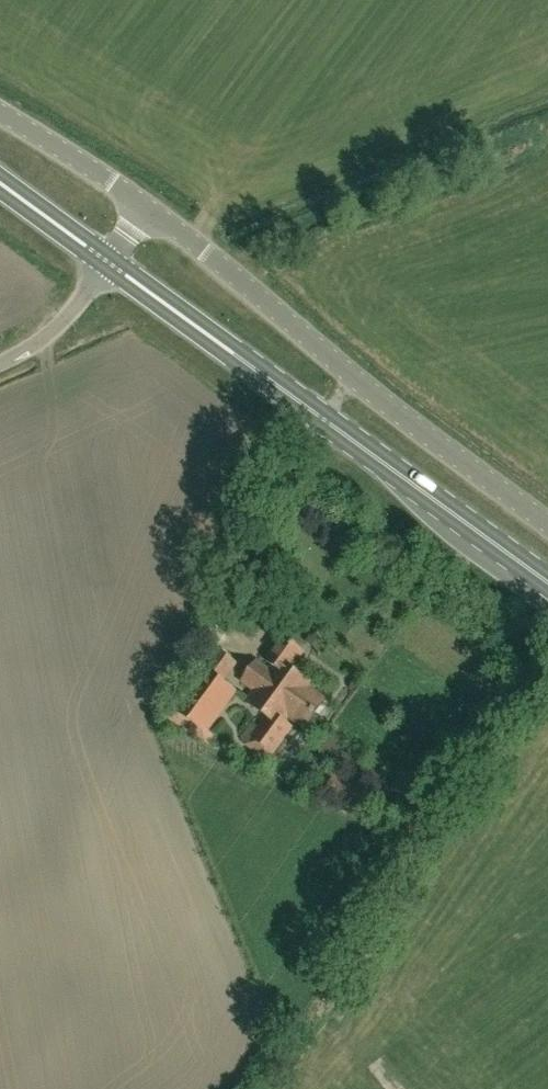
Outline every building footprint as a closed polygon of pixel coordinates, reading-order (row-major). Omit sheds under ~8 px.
[(238,568),(244,550),(231,546),(225,563),(238,568)] [(267,660),(274,665),(269,672),(255,662),(242,679),(257,690),(248,702),(269,717),(260,730),(278,742),(290,726),(283,721),(288,714),(305,726),(324,700),(307,688),(310,684),(289,669),(302,651),(284,638),(267,660)] [(217,651),(175,708),(206,730),(234,691),(221,682),(234,663),(217,651)] [(214,744),(233,751),(237,740),(219,733),(214,744)] [(366,791),(344,781),(336,799),(358,810),(366,791)]
